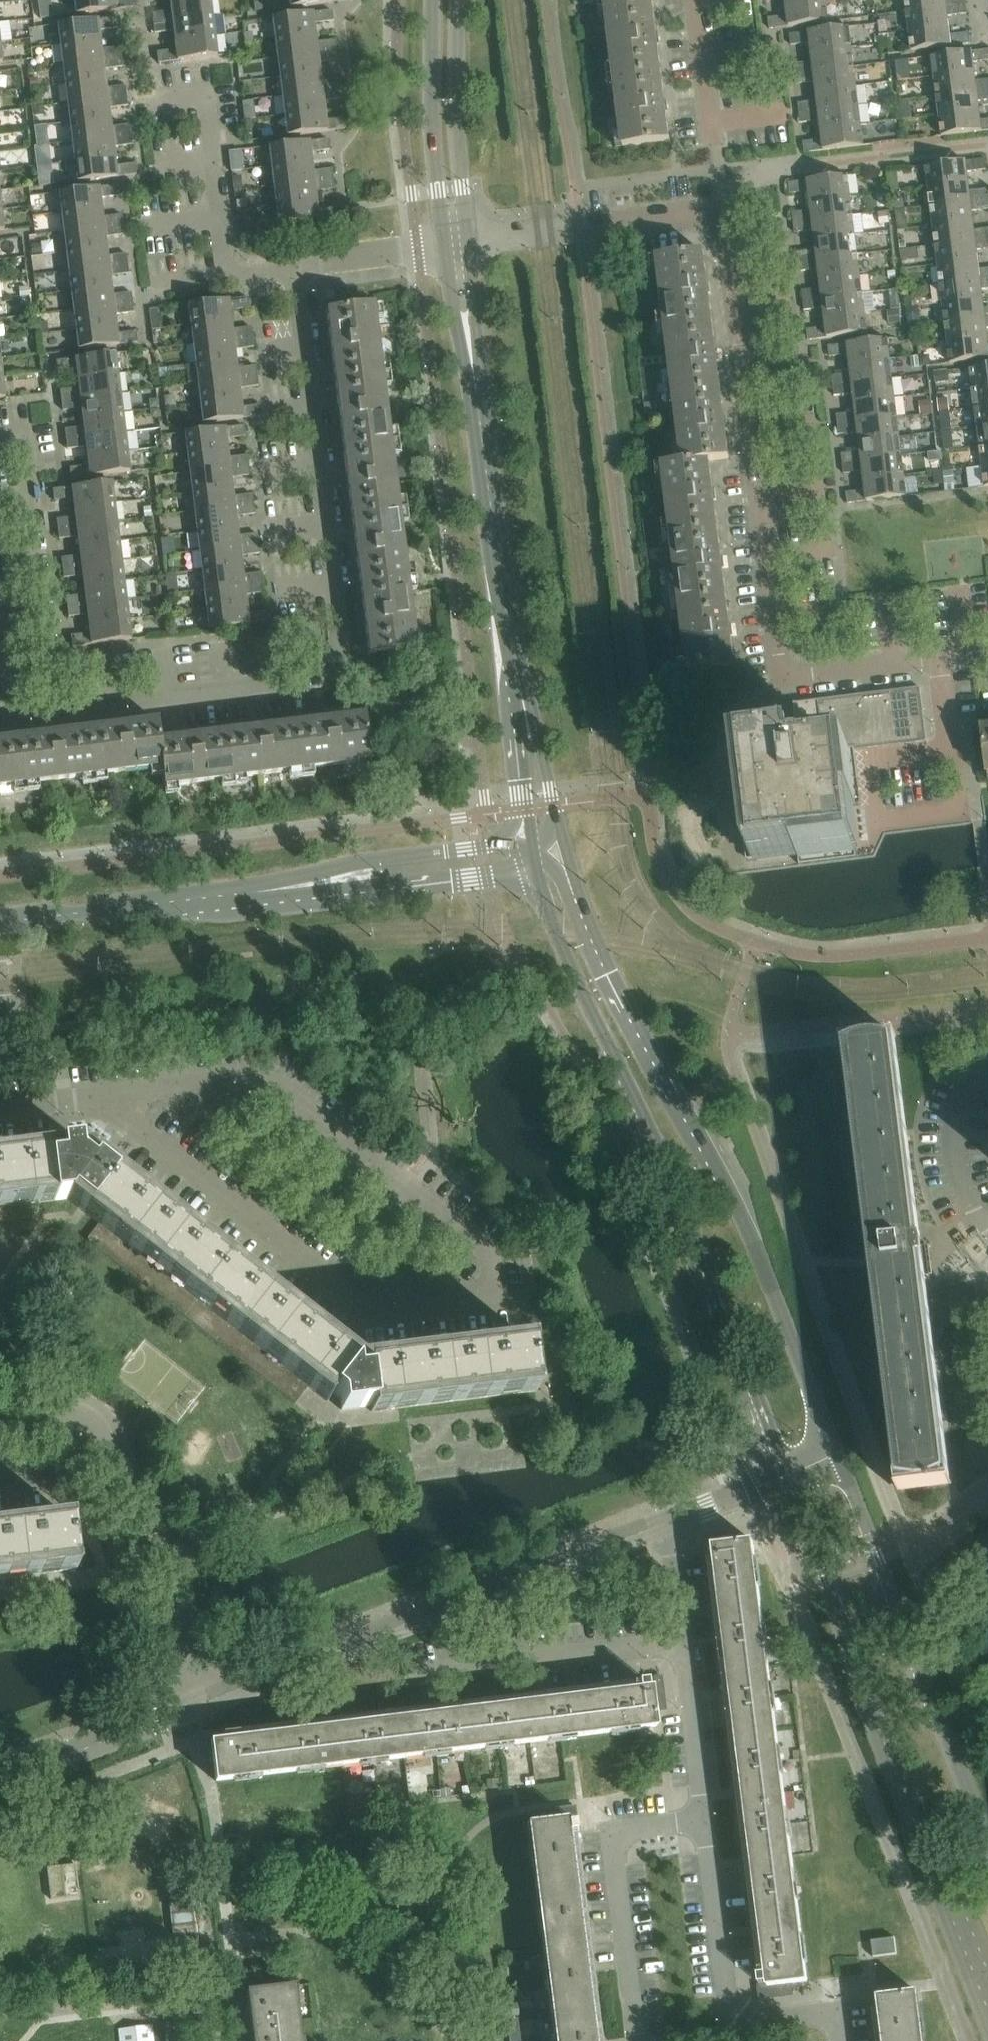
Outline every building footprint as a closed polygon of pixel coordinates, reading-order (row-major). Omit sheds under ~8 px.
[(76,15),(135,7),(134,0),(74,0),(76,15)] [(153,24),(212,17),(210,0),(186,0),(170,2),(171,11),(152,14),(153,24)] [(606,11),(653,5),(652,0),(605,0),(606,11)] [(907,11),(966,4),(965,0),(906,0),(907,11)] [(826,2),(786,6),(788,16),(768,18),(770,29),(829,22),(826,2)] [(907,11),(909,31),(949,26),(948,16),(967,14),(966,4),(907,11)] [(653,5),(606,11),(615,79),(662,73),(653,5)] [(272,18),(274,38),(315,33),(313,24),(333,22),(331,11),(272,18)] [(174,31),(175,41),(214,36),(212,17),(153,24),(154,34),(174,31)] [(58,25),(60,45),(100,40),(99,31),(118,29),(117,18),(58,25)] [(949,26),(909,31),(912,51),(971,44),(969,33),(950,35),(949,26)] [(811,43),(812,53),(851,48),(849,28),(790,35),(791,46),(811,43)] [(274,38),(277,58),(336,50),(335,41),(316,43),(315,33),(274,38)] [(214,36),(175,41),(176,50),(157,53),(158,64),(217,56),(214,36)] [(60,45),(63,65),(121,57),(120,47),(101,50),(100,40),(60,45)] [(794,65),(795,75),(854,67),(851,48),(812,53),(813,62),(794,65)] [(277,58),(279,77),(319,72),(318,63),(337,60),(336,50),(277,58)] [(935,77),(974,72),(973,63),(987,61),(987,50),(932,57),(935,77)] [(63,65),(65,84),(105,79),(104,70),(123,67),(121,57),(63,65)] [(815,82),(817,92),(856,87),(854,67),(795,75),(796,84),(815,82)] [(319,72),(279,77),(282,97),(341,89),(340,79),(321,82),(319,72)] [(937,97),(987,90),(987,80),(976,82),(974,72),(935,77),(937,97)] [(662,73),(615,79),(623,148),(670,142),(662,73)] [(65,84),(67,104),(126,96),(125,86),(106,89),(105,79),(65,84)] [(856,87),(817,92),(818,101),(798,103),(800,114),(858,106),(856,87)] [(282,97),(284,116),(324,111),(323,102),(342,99),(341,89),(282,97)] [(940,116),(979,111),(978,102),(987,100),(987,90),(937,97),(940,116)] [(67,104),(70,123),(110,118),(108,109),(127,106),(126,96),(67,104)] [(858,106),(800,114),(801,123),(820,121),(821,131),(861,126),(858,106)] [(324,111),(284,116),(287,136),(346,129),(345,118),(325,121),(324,111)] [(940,116),(942,136),(987,131),(987,120),(980,121),(979,111),(940,116)] [(70,123),(72,143),(131,135),(130,125),(111,128),(110,118),(70,123)] [(861,126),(821,131),(822,140),(803,142),(805,153),(863,146),(861,126)] [(72,143),(75,162),(114,157),(113,148),(132,145),(131,135),(72,143)] [(269,147),(271,167),(311,162),(310,153),(329,150),(328,139),(269,147)] [(114,157),(75,162),(77,182),(136,175),(135,164),(115,166),(114,157)] [(926,167),(929,187),(968,182),(967,173),(986,170),(985,159),(926,167)] [(311,162),(271,167),(274,187),(333,179),(331,169),(312,172),(311,162)] [(809,192),(810,201),(850,196),(848,176),(789,183),(790,194),(809,192)] [(274,187),(276,206),(316,201),(315,192),(334,189),(333,179),(274,187)] [(931,206),(987,199),(987,189),(970,192),(968,182),(929,187),(931,206)] [(59,193),(61,213),(101,208),(100,199),(119,196),(118,185),(59,193)] [(793,213),(794,223),(853,216),(850,196),(810,201),(812,211),(793,213)] [(934,226),(973,221),(972,212),(987,210),(987,199),(931,206),(934,226)] [(316,201),(276,206),(279,226),(338,219),(336,208),(317,210),(316,201)] [(61,213),(64,233),(123,225),(121,215),(102,218),(101,208),(61,213)] [(853,216),(794,223),(795,233),(814,231),(815,240),(855,235),(853,216)] [(934,226),(936,245),(987,239),(987,229),(974,231),(973,221),(934,226)] [(123,225),(64,233),(66,252),(106,247),(105,237),(124,235),(123,225)] [(797,252),(799,262),(857,255),(855,235),(815,240),(816,250),(797,252)] [(938,265),(978,260),(977,250),(987,249),(987,239),(936,245),(938,265)] [(66,252),(69,271),(128,264),(126,254),(107,256),(106,247),(66,252)] [(657,259),(666,327),(712,322),(704,253),(657,259)] [(819,270),(820,279),(860,274),(857,255),(799,262),(800,272),(819,270)] [(938,265),(941,285),(987,279),(987,269),(979,270),(978,260),(938,265)] [(69,271),(71,291),(111,286),(110,276),(129,274),(128,264),(69,271)] [(802,291),(803,301),(862,294),(860,274),(820,279),(821,289),(802,291)] [(943,304),(983,299),(982,290),(987,289),(987,279),(941,285),(943,304)] [(112,295),(111,286),(71,291),(74,310),(132,303),(131,293),(112,295)] [(824,309),(825,318),(865,313),(862,294),(803,301),(805,311),(824,309)] [(188,305),(191,325),(230,320),(229,311),(248,309),(247,298),(188,305)] [(943,304),(946,324),(987,318),(987,308),(984,309),(983,299),(943,304)] [(74,310),(76,330),(116,325),(114,315),(134,313),(132,303),(74,310)] [(326,312),(335,381),(381,375),(372,306),(326,312)] [(865,313),(825,318),(826,328),(807,330),(808,341),(867,334),(865,313)] [(946,324),(948,343),(987,338),(987,329),(987,318),(946,324)] [(230,320),(191,325),(193,345),(252,337),(251,328),(232,330),(230,320)] [(666,327),(674,396),(721,390),(712,322),(666,327)] [(116,325),(76,330),(78,350),(137,343),(136,332),(117,334),(116,325)] [(193,345),(196,364),(235,359),(234,350),(253,348),(252,337),(193,345)] [(948,343),(951,364),(987,359),(987,340),(987,338),(948,343)] [(849,355),(850,364),(890,359),(887,339),(829,346),(830,357),(849,355)] [(77,370),(78,380),(117,374),(115,354),(56,362),(58,373),(77,370)] [(196,364),(198,384),(257,376),(256,366),(236,369),(235,359),(196,364)] [(832,376),(833,386),(892,379),(890,359),(850,364),(851,374),(832,376)] [(973,389),(987,387),(987,366),(971,369),(973,389)] [(60,392),(61,402),(120,393),(117,374),(78,380),(79,389),(60,392)] [(390,443),(381,375),(335,381),(343,449),(390,443)] [(257,376),(198,384),(200,403),(240,398),(239,389),(258,386),(257,376)] [(854,394),(855,403),(895,398),(892,379),(833,386),(835,396),(854,394)] [(973,389),(976,408),(987,407),(987,387),(973,389)] [(674,396),(683,463),(683,464),(710,460),(710,461),(729,459),(721,390),(674,396)] [(122,413),(120,393),(61,402),(62,412),(82,409),(83,418),(122,413)] [(240,398),(200,403),(203,423),(262,416),(260,405),(241,408),(240,398)] [(897,418),(895,398),(855,403),(856,413),(837,415),(838,425),(897,418)] [(976,408),(978,428),(987,427),(987,407),(976,408)] [(65,431),(66,441),(125,432),(122,413),(83,418),(84,428),(65,431)] [(859,433),(860,442),(900,437),(897,418),(838,425),(840,435),(859,433)] [(185,433),(187,453),(227,449),(226,439),(245,437),(243,426),(185,433)] [(980,447),(987,446),(987,427),(978,428),(980,447)] [(127,452),(125,432),(66,441),(67,451),(86,448),(87,457),(127,452)] [(842,454),(843,464),(902,457),(900,437),(860,442),(861,452),(842,454)] [(343,449),(352,517),(398,511),(390,443),(343,449)] [(227,449),(187,453),(190,473),(248,466),(247,456),(228,458),(227,449)] [(127,452),(87,457),(89,467),(70,469),(71,480),(130,472),(127,452)] [(864,472),(865,481),(904,476),(902,457),(843,464),(844,474),(864,472)] [(683,464),(683,463),(663,465),(671,534),(718,529),(710,461),(710,460),(683,464)] [(250,476),(248,466),(190,473),(192,492),(232,487),(230,478),(250,476)] [(904,476),(865,481),(866,491),(847,493),(848,504),(907,497),(904,476)] [(73,498),(74,509),(114,503),(111,482),(53,490),(54,501),(73,498)] [(232,487),(192,492),(194,512),(253,504),(252,495),(233,497),(232,487)] [(114,503),(74,509),(75,517),(56,520),(58,531),(116,523),(114,503)] [(253,504),(194,512),(197,532),(237,527),(235,517),(254,515),(253,504)] [(398,511),(352,517),(360,586),(407,580),(398,511)] [(78,537),(79,548),(119,542),(116,523),(58,531),(59,540),(78,537)] [(197,532),(199,551),(258,544),(257,534),(238,536),(237,527),(197,532)] [(671,534),(680,603),(726,597),(718,529),(671,534)] [(61,559),(62,570),(121,561),(119,542),(79,548),(80,556),(61,559)] [(258,544),(199,551),(202,571),(241,566),(240,556),(259,554),(258,544)] [(123,581),(121,561),(62,570),(64,578),(83,576),(84,586),(123,581)] [(243,575),(241,566),(202,571),(204,590),(263,583),(262,573),(243,575)] [(407,580),(360,586),(369,654),(415,649),(407,580)] [(126,600),(123,581),(84,586),(85,595),(66,598),(67,609),(126,600)] [(264,593),(263,583),(204,590),(207,610),(246,605),(245,595),(264,593)] [(726,597),(680,603),(688,672),(735,666),(726,597)] [(88,615),(89,625),(128,620),(126,600),(67,609),(68,617),(88,615)] [(246,605),(207,610),(209,630),(268,623),(267,612),(247,614),(246,605)] [(128,620),(89,625),(90,634),(71,636),(72,646),(131,640),(128,620)] [(755,858),(856,845),(853,805),(860,804),(853,748),(930,740),(922,687),(796,702),(801,739),(796,740),(741,747),(755,858)] [(295,724),(301,770),(369,762),(364,715),(295,724)] [(94,776),(161,768),(162,768),(158,740),(159,740),(157,721),(88,730),(94,776)] [(301,770),(295,724),(227,732),(232,779),(301,770)] [(20,738),(26,785),(94,776),(88,730),(20,738)] [(232,779),(227,732),(159,740),(158,740),(162,768),(161,768),(164,787),(232,779)] [(26,785),(20,738),(0,741),(0,788),(26,785)] [(880,1284),(875,1285),(901,1490),(949,1484),(924,1279),(925,1279),(925,1278),(924,1278),(894,1038),(846,1044),(849,1072),(834,1074),(847,1176),(851,1176),(856,1213),(866,1212),(873,1268),(877,1267),(880,1284)] [(359,1409),(359,1408),(371,1407),(371,1412),(536,1392),(530,1341),(389,1358),(390,1363),(355,1368),(355,1365),(336,1351),(340,1347),(117,1173),(113,1177),(94,1162),(91,1167),(80,1158),(81,1158),(79,1157),(78,1145),(59,1148),(60,1154),(25,1158),(24,1153),(0,1156),(0,1222),(32,1217),(31,1204),(67,1199),(99,1224),(86,1240),(295,1404),(308,1388),(327,1403),(334,1394),(339,1398),(338,1399),(340,1399),(341,1411),(359,1409)] [(77,1570),(70,1519),(0,1527),(0,1579),(77,1570)] [(759,1985),(760,1985),(761,1997),(791,1994),(790,1984),(808,1982),(808,1981),(807,1981),(792,1856),(765,1637),(753,1543),(753,1542),(724,1545),(723,1541),(716,1542),(716,1546),(713,1546),(714,1547),(767,1974),(758,1975),(759,1985)] [(211,1742),(210,1742),(215,1782),(216,1782),(341,1766),(655,1727),(656,1727),(653,1709),(663,1708),(659,1679),(647,1680),(646,1680),(637,1681),(638,1689),(211,1742)] [(568,1832),(566,1820),(567,1820),(567,1819),(532,1823),(527,1824),(527,1825),(543,1950),(554,2040),(594,2040),(568,1832)] [(79,1897),(75,1865),(47,1868),(51,1900),(79,1897)] [(168,1904),(175,1962),(199,1960),(192,1901),(168,1904)] [(871,1941),(874,1958),(897,1955),(895,1938),(871,1941)] [(293,1985),(246,1991),(253,2040),(301,2040),(293,1985)] [(919,2002),(918,1993),(918,1992),(889,1996),(888,1991),(880,1992),(881,1997),(878,1997),(878,1998),(879,1998),(884,2040),(924,2040),(919,2002)] [(125,2040),(148,2040),(147,2032),(124,2035),(125,2040)]
